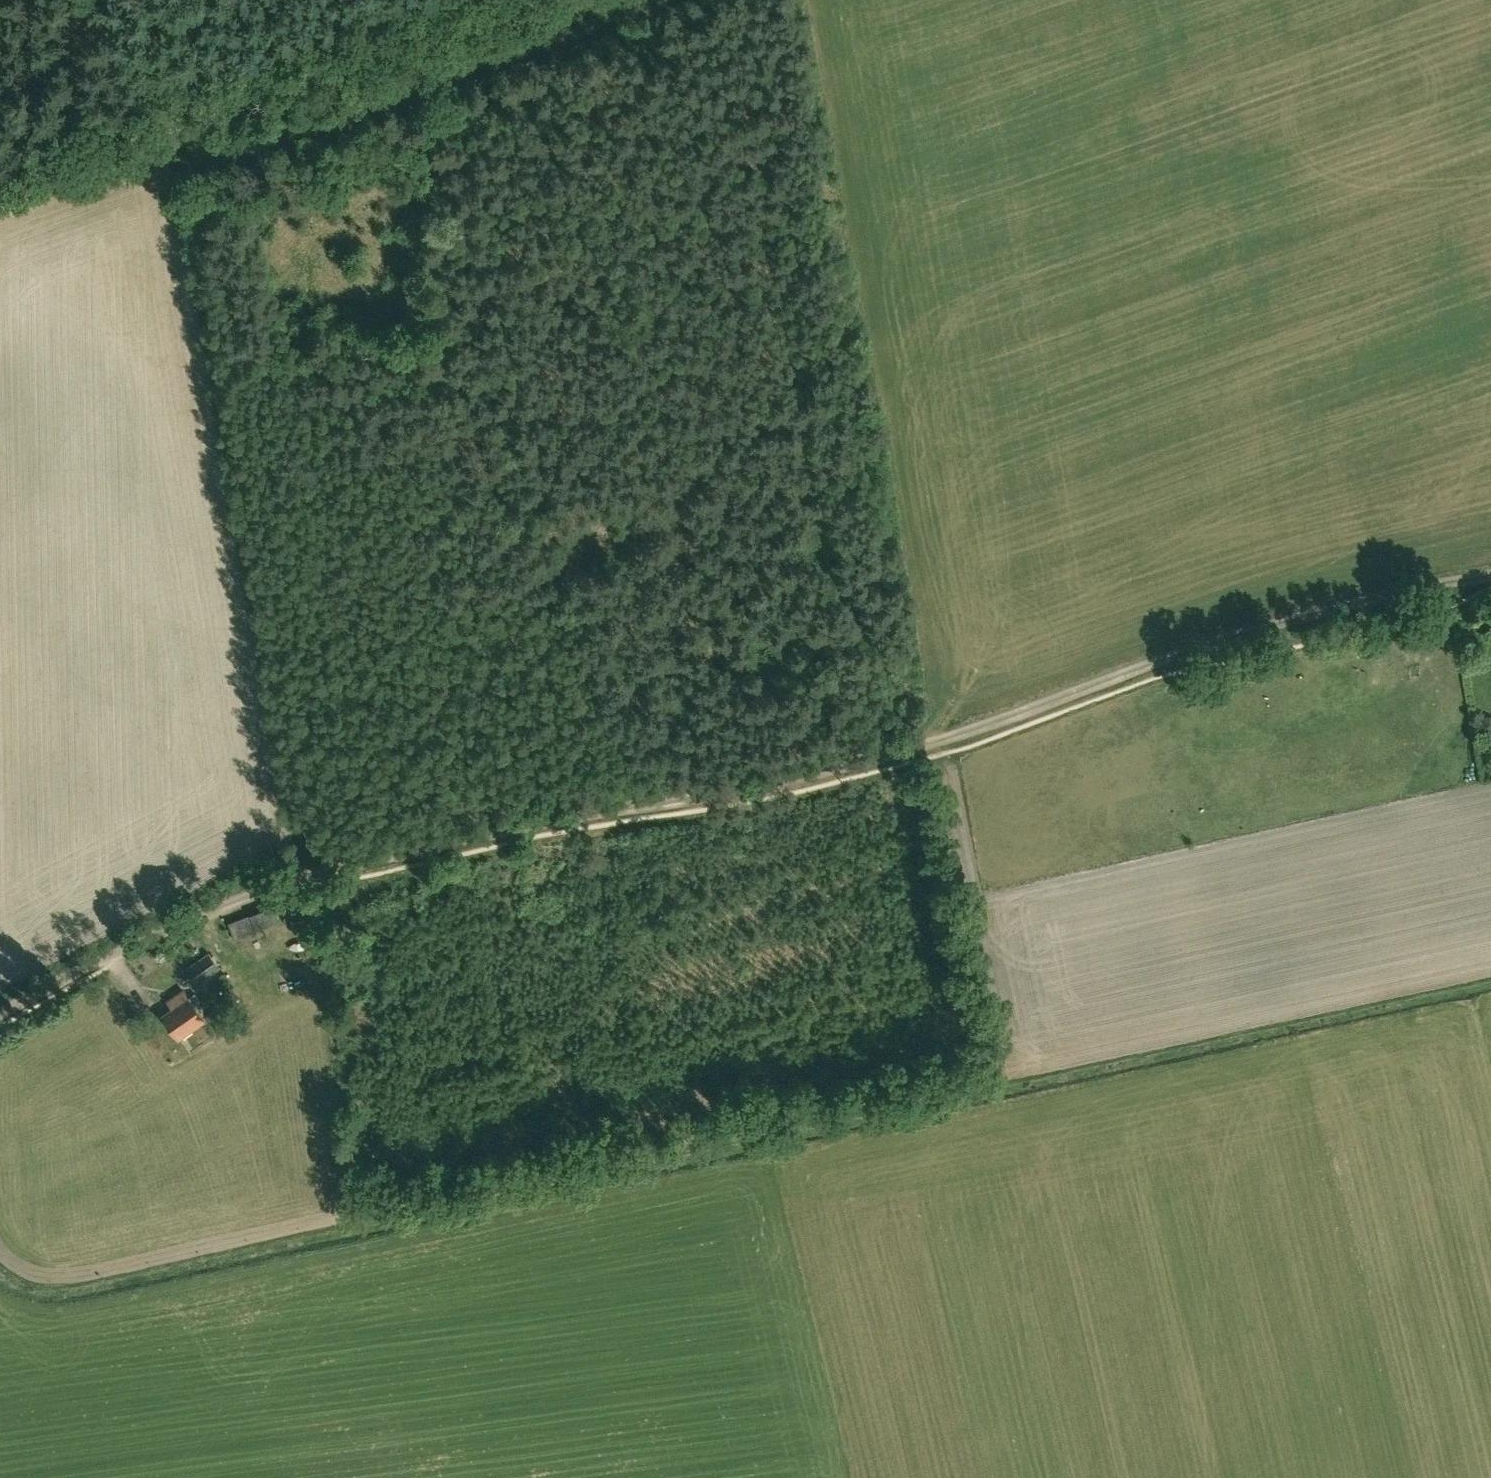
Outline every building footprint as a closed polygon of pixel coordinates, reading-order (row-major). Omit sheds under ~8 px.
[(185,969),(197,985),(221,968),(209,952),(185,969)] [(179,1037),(205,1019),(184,989),(168,1000),(173,1008),(163,1014),(179,1037)]
